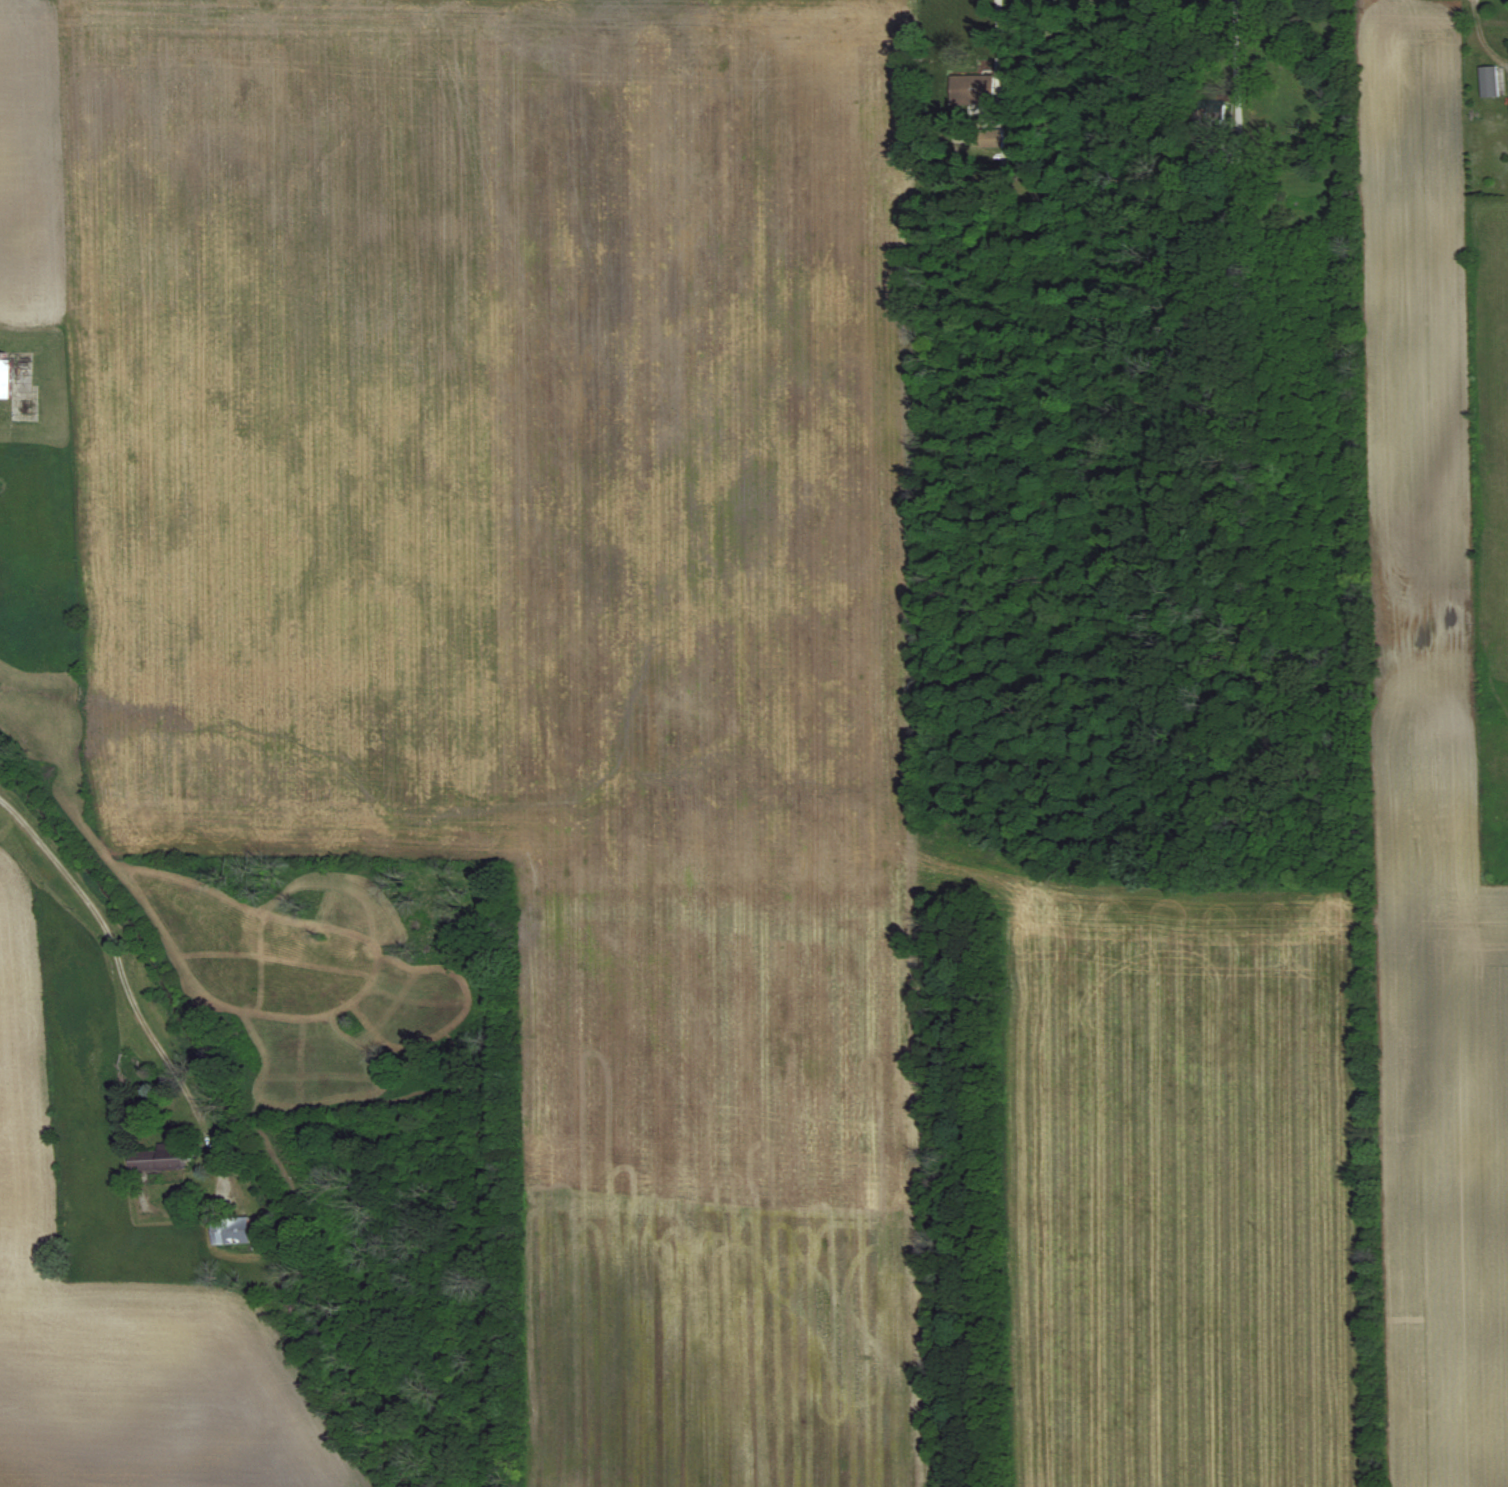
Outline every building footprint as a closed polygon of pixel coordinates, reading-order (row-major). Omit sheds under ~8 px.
[(1499,97),(1498,66),(1481,67),(1482,97),(1499,97)] [(950,105),(974,104),(974,113),(982,113),(982,122),(996,122),(995,74),(950,75),(950,105)] [(979,128),(979,146),(1002,146),(1002,128),(979,128)] [(11,361),(0,361),(0,399),(11,399),(11,361)] [(183,1144),(158,1145),(158,1150),(128,1150),(128,1169),(183,1168),(183,1144)] [(249,1216),(211,1216),(211,1243),(249,1242),(249,1216)]
